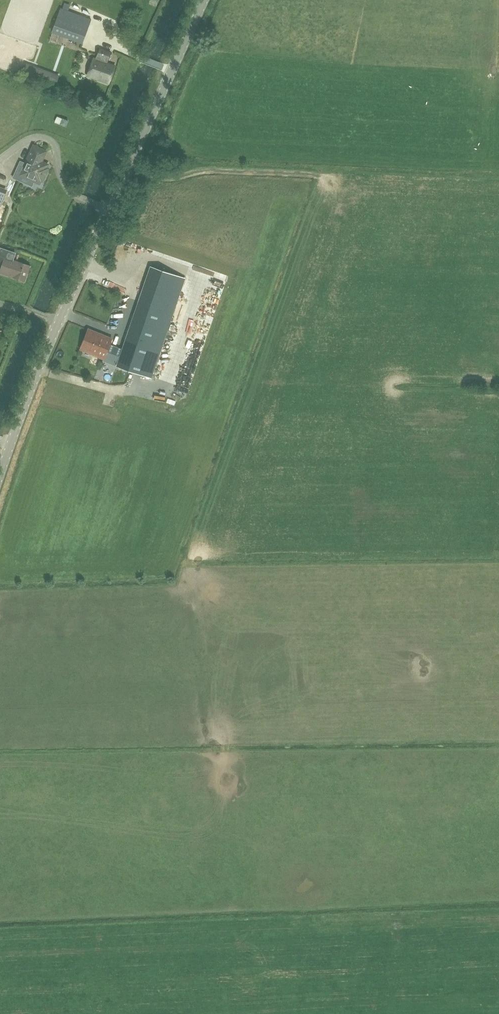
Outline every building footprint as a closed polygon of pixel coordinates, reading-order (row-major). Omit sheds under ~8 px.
[(82,44),(86,32),(91,18),(61,7),(51,32),(82,44)] [(139,51),(148,52),(149,43),(140,42),(139,51)] [(96,56),(108,60),(111,51),(99,47),(96,56)] [(87,76),(108,83),(115,66),(94,58),(87,76)] [(50,80),(53,72),(38,67),(35,75),(50,80)] [(40,179),(43,179),(45,173),(44,170),(47,164),(40,161),(39,159),(43,157),(46,151),(33,145),(20,174),(39,183),(40,179)] [(27,274),(30,273),(30,272),(31,272),(31,271),(31,270),(31,269),(30,268),(29,267),(30,265),(12,259),(12,261),(5,258),(1,270),(13,274),(13,277),(24,281),(27,274)] [(121,348),(116,363),(116,365),(151,378),(166,334),(169,327),(185,277),(149,265),(121,348)] [(200,338),(203,328),(192,324),(188,334),(200,338)] [(104,358),(110,343),(112,338),(88,328),(80,348),(104,358)] [(56,366),(63,357),(54,350),(47,359),(56,366)]
